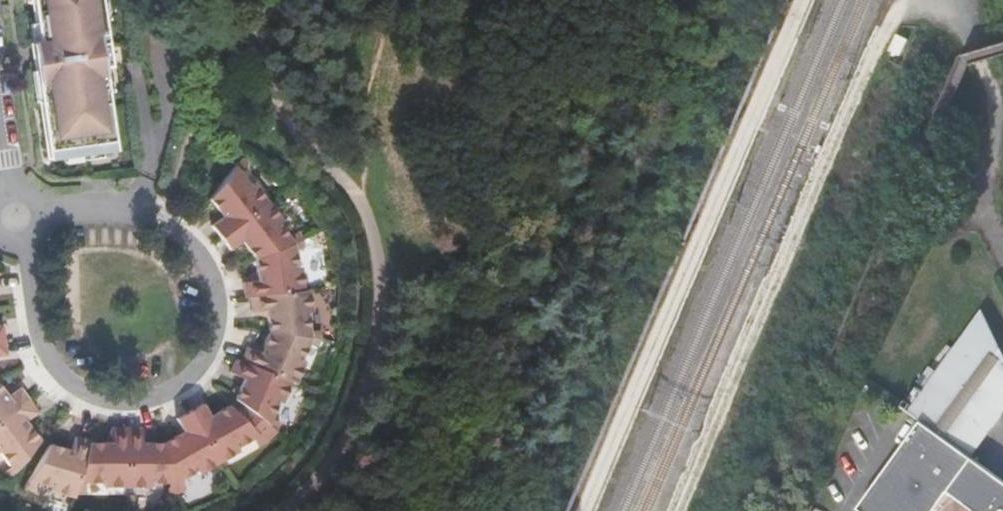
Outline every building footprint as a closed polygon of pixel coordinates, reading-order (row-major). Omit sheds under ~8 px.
[(29,55),(29,66),(34,65),(34,73),(31,73),(35,111),(40,159),(108,151),(99,64),(105,64),(98,0),(30,0),(35,44),(36,55),(29,55)] [(251,161),(246,169),(249,173),(256,166),(251,161)] [(218,227),(227,241),(277,205),(263,185),(259,188),(249,173),(246,169),(221,207),(229,218),(218,227)] [(277,205),(227,241),(235,253),(248,245),(261,263),(302,247),(298,242),(287,227),(290,224),(277,205)] [(307,237),(298,242),(302,247),(311,243),(307,237)] [(312,252),(311,243),(302,247),(304,253),(312,252)] [(302,247),(261,263),(264,282),(250,284),(251,301),(312,295),(310,271),(305,271),(304,253),(302,247)] [(312,295),(251,301),(252,316),(267,316),(269,335),(311,342),(311,335),(310,316),(314,316),(312,295)] [(911,419),(921,427),(972,463),(1002,420),(1002,353),(985,316),(939,379),(911,418),(911,419)] [(12,337),(10,321),(0,322),(0,339),(12,337)] [(311,342),(269,335),(261,352),(249,346),(242,361),(296,386),(306,364),(302,362),(310,345),(311,342)] [(322,336),(311,335),(311,342),(322,343),(322,336)] [(2,376),(0,356),(14,355),(12,337),(0,339),(0,377),(2,376)] [(296,386),(242,361),(235,375),(248,383),(240,403),(273,429),(276,422),(283,405),(287,407),(296,386)] [(939,379),(927,370),(899,409),(911,418),(939,379)] [(36,398),(27,386),(15,394),(2,376),(0,377),(0,425),(36,398)] [(46,437),(34,420),(45,411),(36,398),(0,425),(0,451),(2,449),(14,465),(17,470),(46,437)] [(209,441),(222,465),(244,453),(242,450),(257,442),(262,439),(227,411),(215,417),(206,404),(193,411),(209,441)] [(202,476),(222,465),(209,441),(193,411),(179,419),(185,432),(168,442),(177,483),(183,482),(199,472),(202,476)] [(273,429),(281,435),(284,427),(276,422),(273,429)] [(105,487),(130,488),(132,427),(116,427),(115,441),(91,440),(79,482),(88,483),(104,483),(105,487)] [(177,483),(168,442),(148,442),(148,428),(132,427),(130,488),(153,489),(153,485),(172,485),(177,483)] [(972,463),(921,427),(861,510),(940,510),(950,497),(970,510),(1002,510),(1002,485),(972,463)] [(79,482),(91,440),(93,436),(78,432),(73,445),(59,441),(31,474),(38,477),(54,481),(53,486),(75,493),(79,482)] [(262,439),(257,442),(264,449),(269,445),(262,439)] [(11,477),(17,470),(14,465),(6,472),(11,477)] [(38,477),(31,474),(23,483),(32,487),(38,477)] [(87,493),(88,483),(79,482),(75,493),(87,493)] [(178,484),(180,494),(187,491),(183,482),(177,483),(178,484)]
